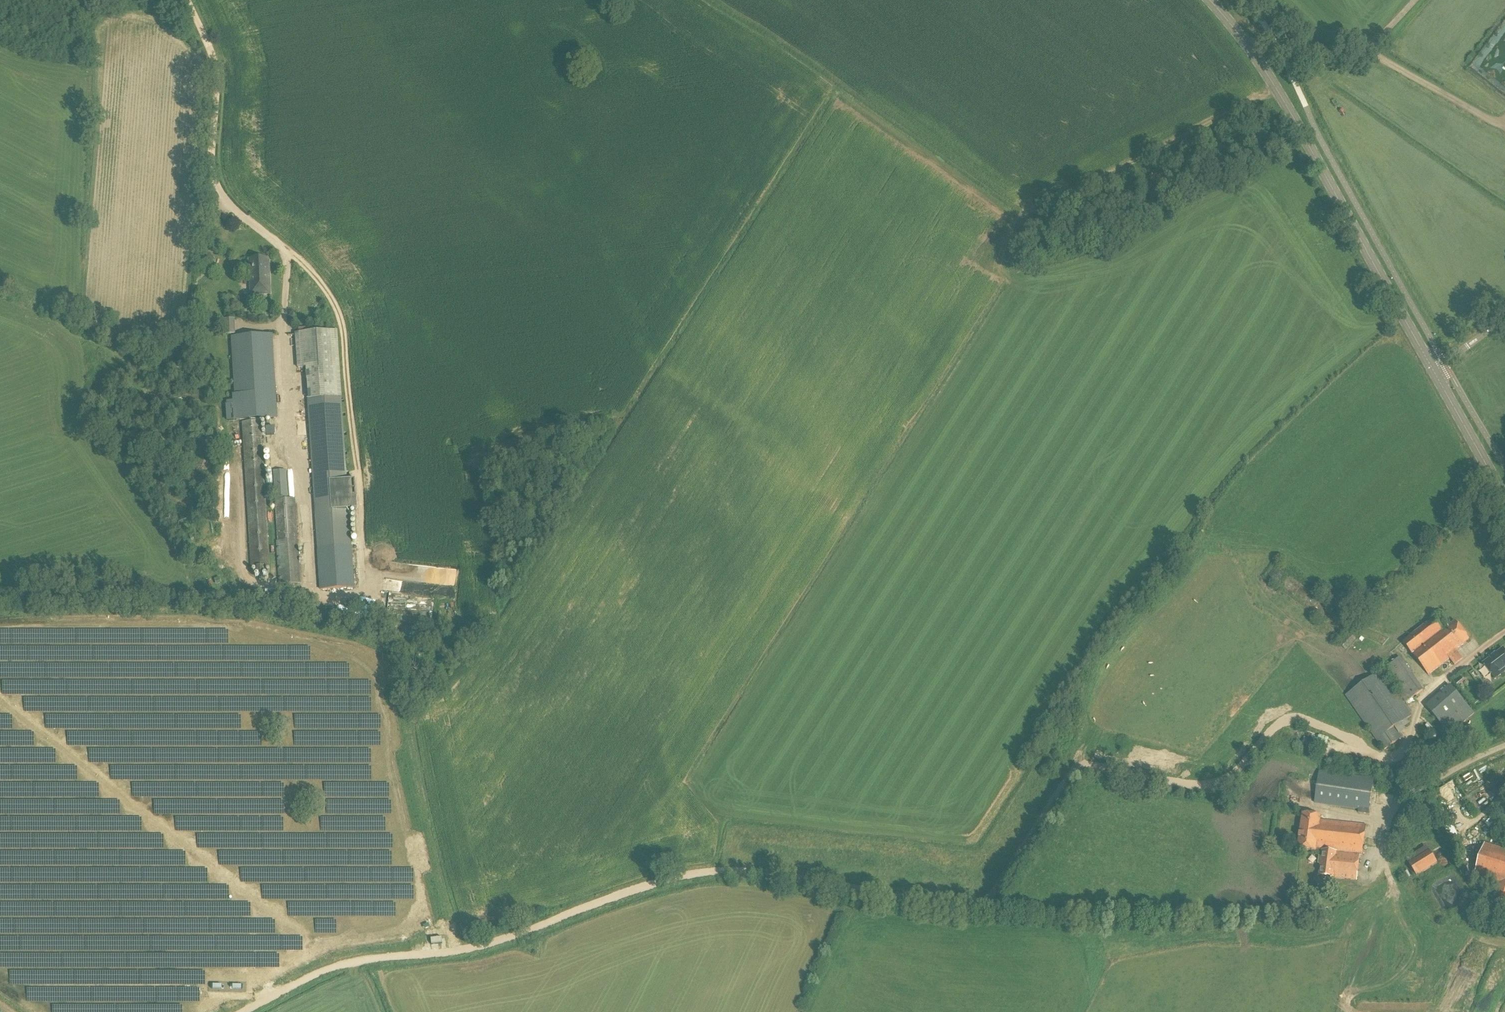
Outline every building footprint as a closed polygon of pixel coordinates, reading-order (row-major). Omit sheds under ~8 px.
[(251,295),(270,294),(268,259),(249,260),(251,295)] [(222,334),(235,334),(235,319),(222,319),(222,334)] [(354,588),(349,501),(356,501),(354,476),(345,476),(341,397),(337,332),(296,335),(298,368),(312,367),(314,398),(308,399),(313,503),(319,590),(354,588)] [(232,394),(233,400),(227,401),(227,404),(233,404),(234,420),(277,418),(275,382),(272,336),(272,334),(231,336),(234,394),(232,394)] [(264,572),(264,567),(270,566),(261,421),(242,422),(251,568),(256,567),(257,573),(264,572)] [(288,499),(286,470),(273,471),(275,501),(277,541),(276,541),(278,584),(301,583),(295,498),(288,499)] [(1280,584),(1287,574),(1280,569),(1273,578),(1280,584)] [(1444,630),(1434,618),(1402,642),(1413,655),(1413,654),(1429,675),(1449,659),(1454,665),(1463,658),(1456,650),(1469,640),(1455,622),(1444,630)] [(1346,650),(1356,639),(1348,632),(1338,642),(1346,650)] [(1504,672),(1504,649),(1504,647),(1482,663),(1495,680),(1504,672)] [(1404,704),(1424,690),(1401,657),(1383,669),(1400,694),(1399,696),(1381,670),(1345,696),(1384,751),(1403,738),(1399,734),(1406,729),(1404,728),(1411,723),(1407,719),(1412,716),(1404,704)] [(1450,735),(1475,714),(1450,685),(1426,706),(1450,735)] [(1242,689),(1231,703),(1238,709),(1249,695),(1242,689)] [(1246,719),(1255,728),(1263,719),(1254,711),(1246,719)] [(1369,814),(1374,778),(1319,770),(1314,803),(1358,810),(1358,813),(1369,814)] [(1495,813),(1485,822),(1489,826),(1487,827),(1492,833),(1503,822),(1495,813)] [(1363,855),(1367,825),(1321,819),(1321,816),(1302,814),(1298,849),(1317,851),(1321,852),(1321,853),(1323,852),(1323,850),(1363,855)] [(1485,843),(1474,878),(1493,883),(1486,903),(1504,909),(1504,849),(1485,843)] [(1360,880),(1363,855),(1323,850),(1323,852),(1321,853),(1319,876),(1333,877),(1333,878),(1360,880)] [(1418,876),(1438,864),(1429,851),(1409,864),(1418,876)]
